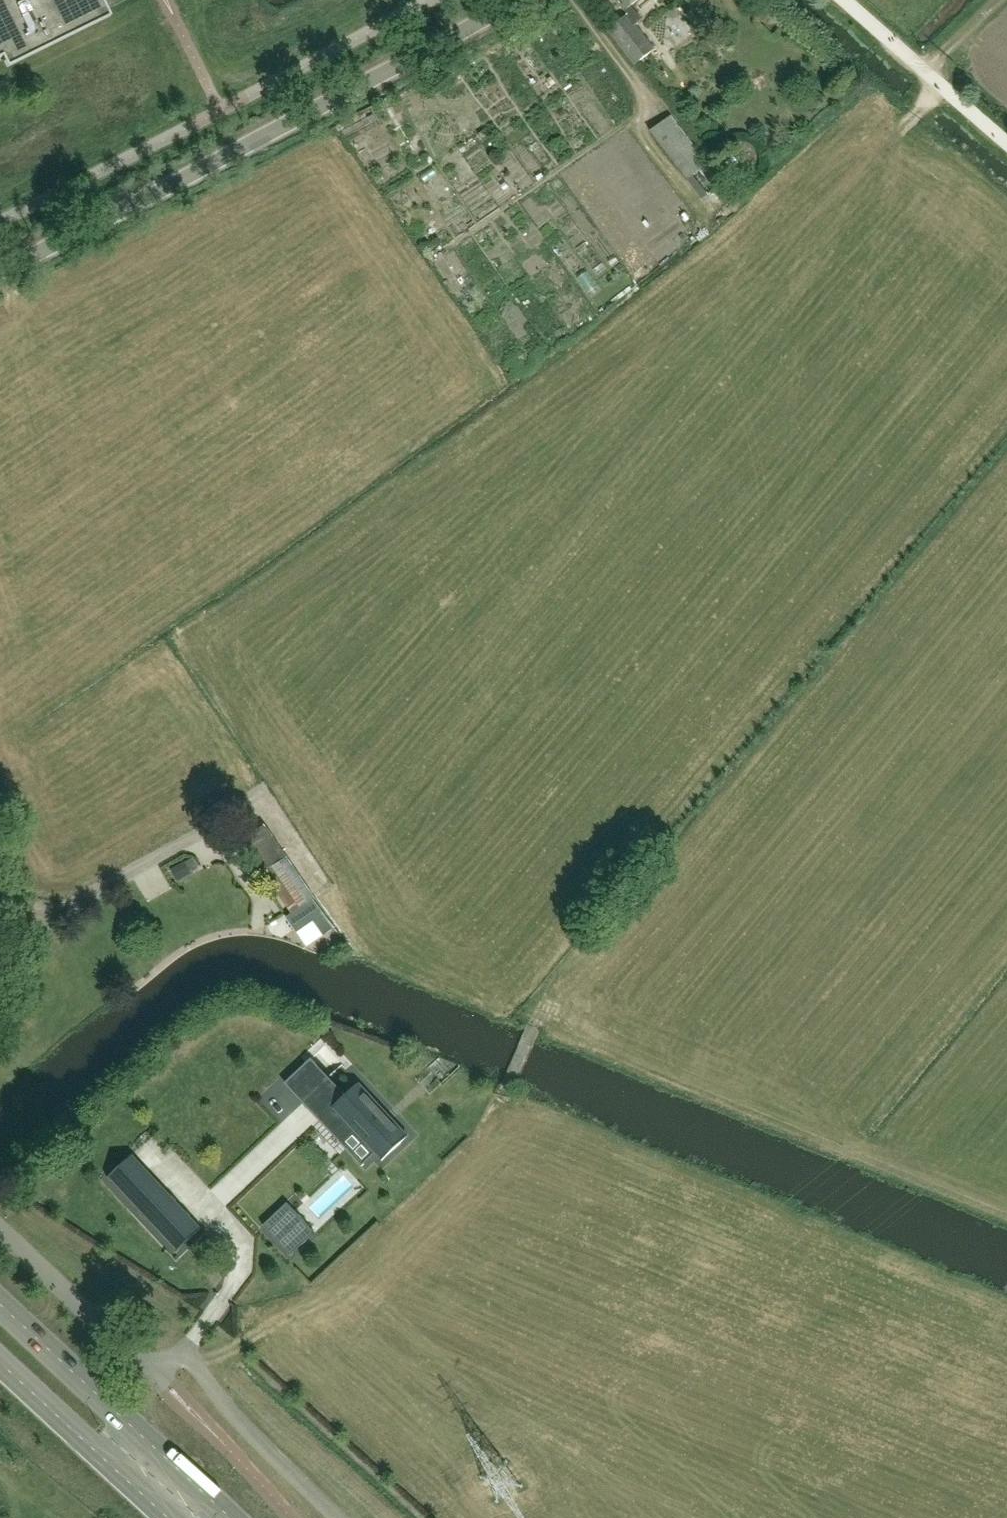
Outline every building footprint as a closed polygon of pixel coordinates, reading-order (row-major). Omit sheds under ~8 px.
[(96,0),(0,0),(0,58),(100,9),(96,0)] [(625,11),(628,15),(608,31),(636,64),(656,48),(636,24),(642,20),(631,6),(638,0),(615,0),(625,11)] [(671,115),(650,131),(687,180),(700,170),(715,190),(723,184),(708,165),(671,115)] [(193,858),(185,862),(191,873),(199,868),(193,858)] [(185,862),(171,869),(178,881),(192,874),(191,873),(185,862)] [(293,916),(289,919),(298,932),(309,947),(324,936),(334,929),(312,899),(292,913),(293,916)] [(311,1058),(284,1083),(303,1103),(319,1088),(335,1105),(319,1120),(362,1166),(375,1154),(382,1161),(409,1135),(359,1082),(346,1095),(311,1058)] [(107,1177),(177,1251),(202,1226),(132,1153),(107,1177)] [(284,1204),(273,1212),(286,1225),(273,1237),(290,1256),(313,1234),(284,1204)] [(286,1225),(273,1212),(260,1224),(273,1237),(286,1225)]
